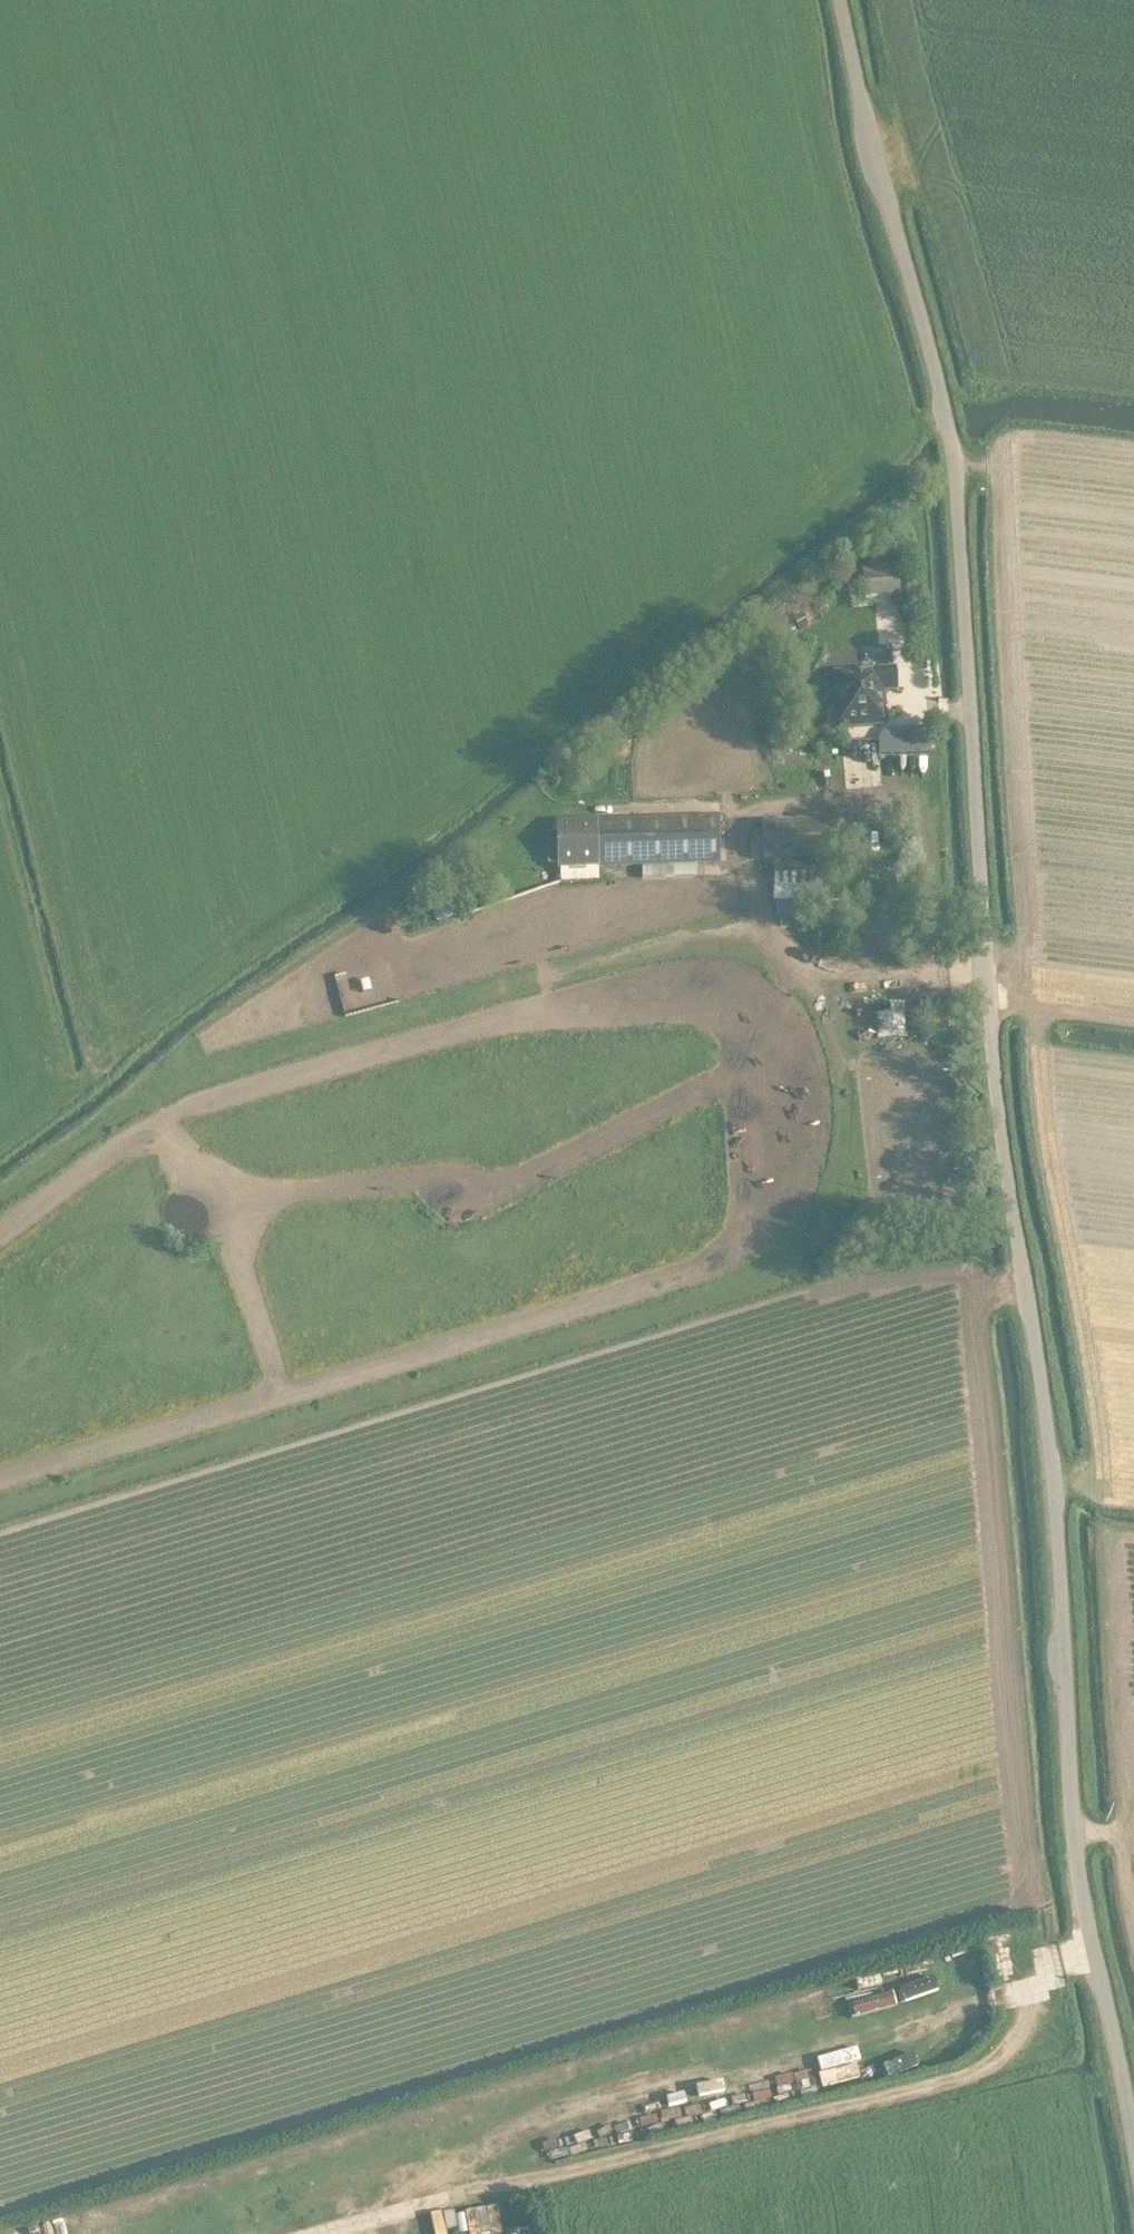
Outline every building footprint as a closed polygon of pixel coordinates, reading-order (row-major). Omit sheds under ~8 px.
[(857,566),(861,594),(891,591),(888,564),(885,564),(884,558),(863,561),(863,566),(857,566)] [(881,687),(895,686),(893,664),(828,669),(833,724),(880,720),(879,704),(882,704),(881,687)] [(555,829),(543,830),(544,861),(556,860),(557,878),(595,877),(594,863),(718,858),(717,836),(716,813),(554,819),(555,829)] [(759,820),(761,856),(851,853),(849,817),(759,820)] [(850,839),(851,853),(862,853),(862,839),(850,839)] [(768,858),(770,897),(814,896),(813,857),(768,858)] [(870,1006),(871,1021),(887,1020),(887,1037),(907,1036),(905,1004),(870,1006)] [(613,2135),(605,2111),(584,2117),(592,2142),(613,2135)]
